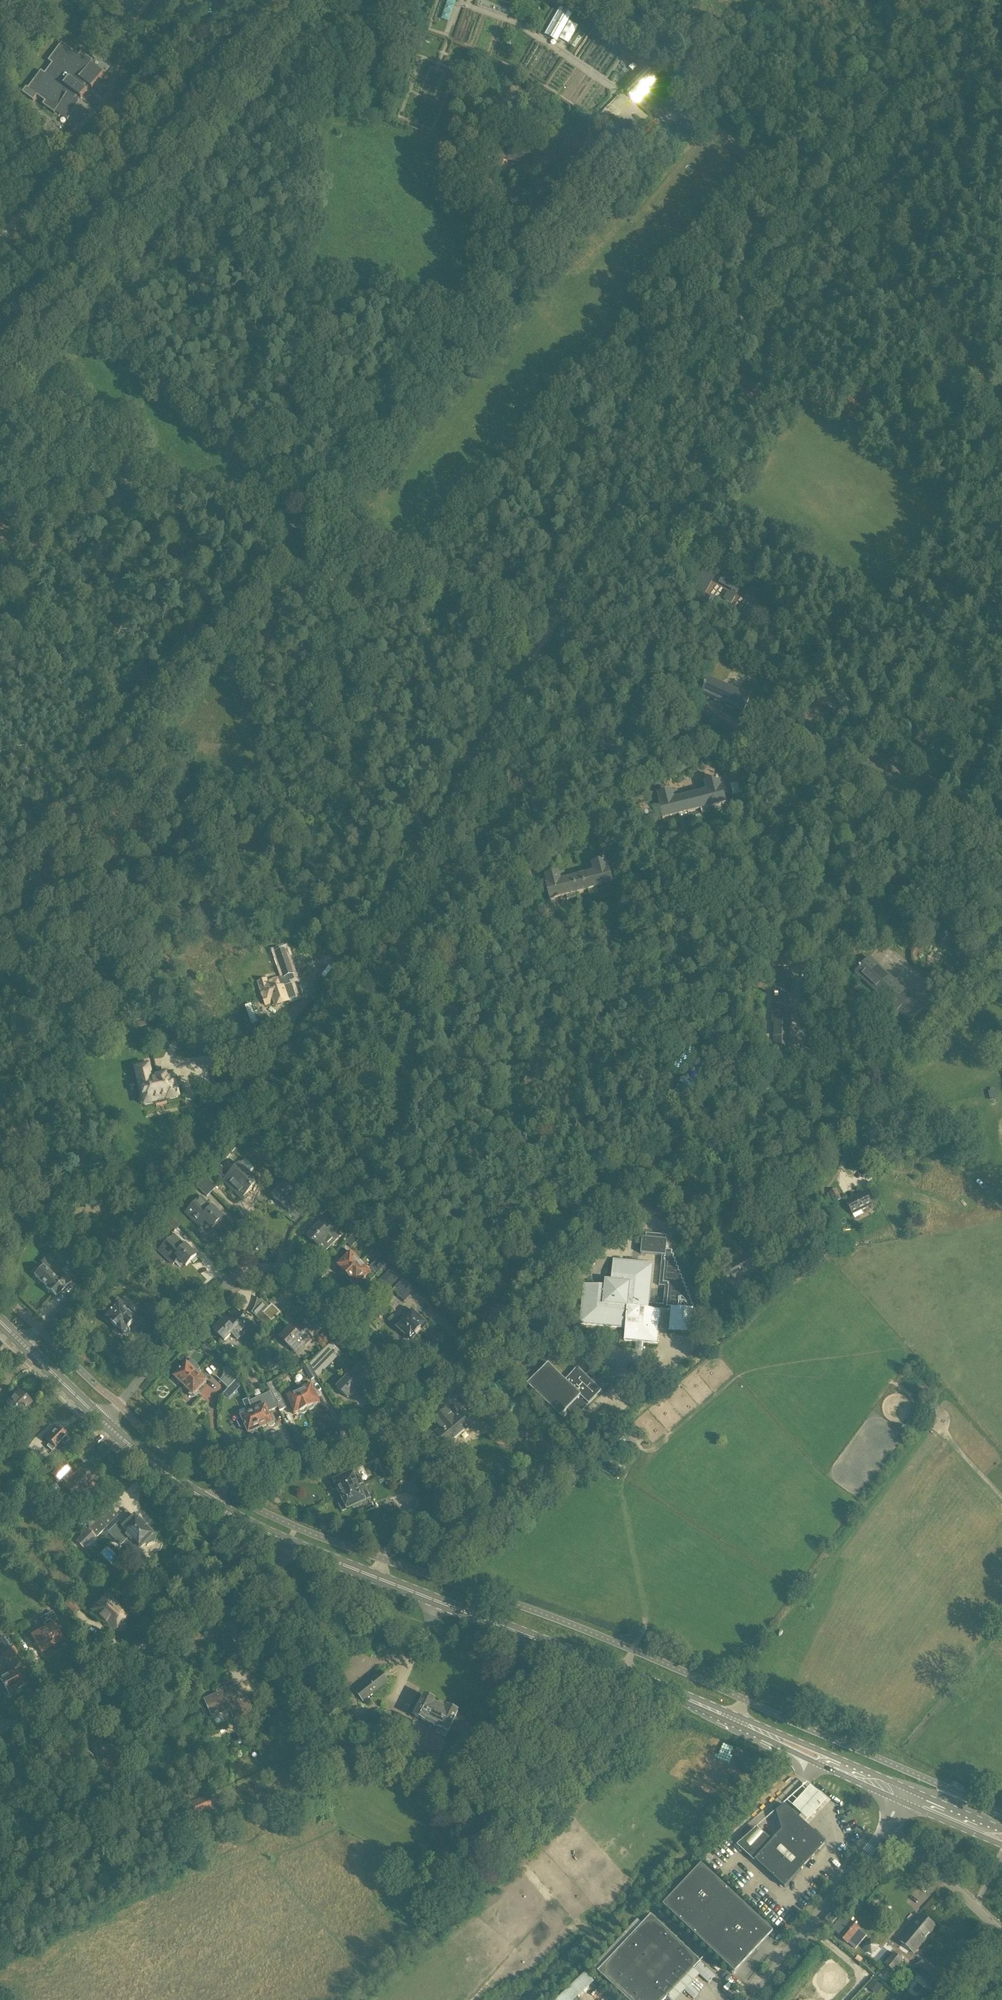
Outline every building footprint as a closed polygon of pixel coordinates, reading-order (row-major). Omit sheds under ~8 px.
[(558,42),(573,14),(560,8),(545,36),(558,42)] [(704,41),(710,26),(701,23),(695,36),(704,41)] [(28,89),(27,88),(23,93),(33,101),(37,96),(45,102),(43,105),(55,114),(56,111),(68,120),(67,121),(68,121),(80,104),(75,101),(78,97),(81,99),(87,91),(84,88),(87,84),(92,88),(104,72),(104,71),(103,72),(91,64),(93,61),(81,53),(79,56),(62,43),(49,61),(52,64),(45,74),(41,71),(28,89)] [(636,79),(624,90),(625,90),(635,101),(646,90),(645,89),(647,87),(648,89),(658,78),(648,67),(636,79)] [(33,110),(29,107),(25,113),(29,116),(33,110)] [(581,159),(584,145),(560,141),(557,155),(581,159)] [(752,584),(749,589),(758,595),(761,589),(752,584)] [(708,681),(703,694),(726,704),(725,706),(731,708),(732,707),(742,711),(744,711),(752,693),(740,688),(740,689),(738,693),(708,681)] [(673,792),(659,795),(661,803),(659,804),(663,819),(680,815),(681,819),(688,817),(687,813),(702,809),(703,813),(710,811),(709,807),(726,803),(722,788),(721,788),(718,780),(703,784),(700,785),(701,788),(702,793),(679,799),(678,794),(677,791),(673,792)] [(739,782),(730,785),(734,795),(739,794),(742,793),(739,782)] [(560,873),(546,876),(548,885),(546,885),(547,890),(550,900),(567,896),(568,899),(575,898),(574,894),(589,890),(590,894),(597,892),(596,888),(613,884),(609,868),(607,868),(605,861),(591,865),(587,866),(588,869),(589,874),(566,880),(565,875),(564,872),(560,873)] [(541,892),(532,894),(535,905),(544,903),(541,892)] [(944,939),(949,934),(941,927),(937,931),(944,939)] [(909,1024),(923,1009),(870,958),(856,973),(909,1024)] [(787,972),(787,969),(782,969),(782,972),(777,972),(777,980),(776,980),(775,986),(776,986),(774,1047),(789,1048),(791,973),(787,972)] [(282,988),(279,979),(267,983),(267,980),(258,983),(266,1005),(274,1003),(275,1006),(289,1002),(288,1000),(296,998),(291,985),(282,988)] [(122,1004),(116,1006),(119,1018),(125,1017),(122,1004)] [(148,1063),(137,1065),(138,1070),(137,1070),(142,1093),(142,1094),(142,1095),(141,1098),(141,1101),(144,1104),(145,1104),(145,1106),(146,1105),(157,1103),(156,1102),(166,1099),(167,1100),(179,1098),(173,1075),(153,1080),(150,1067),(149,1067),(148,1063)] [(251,1143),(257,1136),(252,1130),(245,1137),(248,1140),(251,1143)] [(219,1164),(213,1170),(223,1180),(242,1199),(258,1182),(249,1173),(254,1168),(245,1159),(240,1164),(230,1175),(222,1167),(219,1164)] [(212,1192),(217,1187),(207,1177),(201,1182),(212,1192)] [(289,1211),(307,1194),(289,1177),(282,1185),(283,1185),(272,1196),(278,1202),(279,1201),(289,1211)] [(207,1197),(212,1192),(201,1182),(197,1186),(207,1197)] [(325,1198),(313,1187),(309,1192),(315,1198),(309,1204),(314,1209),(315,1208),(325,1198)] [(836,1189),(829,1193),(834,1203),(841,1200),(836,1189)] [(853,1215),(871,1205),(865,1192),(846,1202),(853,1215)] [(211,1207),(201,1198),(186,1213),(200,1227),(205,1221),(213,1228),(223,1218),(212,1207),(211,1207)] [(322,1216),(332,1205),(325,1198),(315,1208),(314,1209),(322,1216)] [(71,1207),(71,1199),(64,1199),(64,1200),(62,1200),(62,1215),(71,1215),(72,1207),(71,1207)] [(175,1231),(180,1226),(170,1215),(165,1221),(175,1231)] [(324,1252),(342,1234),(324,1218),(317,1225),(317,1226),(307,1236),(314,1243),(314,1242),(324,1252)] [(351,1247),(364,1236),(358,1230),(346,1242),(351,1247)] [(584,1284),(580,1324),(625,1328),(624,1340),(657,1343),(659,1329),(661,1310),(671,1311),(669,1331),(692,1334),(693,1332),(695,1309),(693,1309),(694,1305),(692,1305),(692,1301),(690,1301),(690,1297),(688,1297),(689,1293),(687,1293),(687,1289),(685,1288),(685,1284),(683,1284),(684,1280),(682,1280),(682,1276),(680,1276),(680,1272),(678,1272),(679,1268),(677,1267),(677,1263),(675,1263),(675,1259),(673,1259),(674,1255),(672,1255),(672,1251),(666,1250),(667,1240),(665,1240),(666,1236),(646,1234),(646,1238),(642,1238),(641,1254),(662,1256),(659,1286),(665,1286),(663,1305),(649,1304),(653,1264),(613,1260),(611,1284),(608,1286),(584,1284)] [(185,1245),(175,1235),(159,1251),(173,1265),(179,1259),(186,1266),(197,1256),(186,1245),(185,1245)] [(746,1254),(752,1251),(759,1247),(754,1238),(741,1245),(746,1254)] [(43,1267),(35,1276),(39,1280),(47,1287),(46,1288),(56,1297),(63,1289),(70,1282),(61,1273),(60,1273),(65,1266),(50,1252),(40,1263),(43,1267)] [(352,1252),(338,1266),(342,1269),(341,1270),(341,1271),(341,1273),(344,1276),(347,1276),(362,1262),(352,1252)] [(377,1274),(389,1261),(384,1256),(372,1269),(377,1274)] [(734,1279),(752,1269),(745,1256),(727,1267),(734,1279)] [(347,1276),(347,1279),(349,1282),(352,1282),(353,1281),(357,1285),(371,1271),(362,1262),(347,1276)] [(393,1266),(379,1279),(389,1289),(402,1275),(393,1266)] [(405,1302),(416,1290),(404,1278),(393,1290),(405,1302)] [(270,1307),(262,1299),(256,1305),(255,1307),(254,1309),(253,1311),(251,1312),(252,1313),(252,1312),(267,1327),(272,1322),(264,1313),(270,1307)] [(124,1335),(127,1335),(129,1334),(130,1333),(130,1331),(128,1330),(134,1324),(132,1322),(135,1319),(123,1307),(125,1305),(119,1300),(115,1304),(117,1306),(105,1318),(107,1320),(107,1321),(110,1322),(124,1335)] [(272,1322),(281,1313),(272,1304),(270,1307),(264,1313),(272,1322)] [(151,1320),(159,1313),(155,1308),(147,1316),(151,1320)] [(251,1325),(236,1310),(226,1321),(225,1320),(214,1331),(225,1341),(232,1334),(238,1339),(251,1325)] [(426,1325),(412,1311),(399,1324),(396,1322),(397,1320),(393,1316),(389,1320),(403,1334),(404,1334),(410,1340),(426,1325)] [(321,1330),(306,1315),(293,1329),(291,1327),(280,1338),(297,1354),(321,1330)] [(205,1345),(201,1349),(203,1351),(210,1358),(214,1353),(207,1347),(205,1345)] [(313,1363),(311,1365),(317,1377),(323,1372),(333,1361),(328,1356),(323,1352),(313,1363)] [(528,1384),(561,1416),(568,1409),(577,1417),(602,1391),(577,1368),(565,1380),(548,1363),(528,1384)] [(185,1386),(197,1373),(187,1364),(175,1377),(176,1378),(176,1380),(178,1382),(180,1382),(185,1386)] [(311,1380),(317,1377),(310,1364),(304,1367),(311,1380)] [(375,1383),(359,1367),(350,1377),(349,1376),(337,1388),(348,1399),(355,1391),(361,1397),(375,1383)] [(229,1388),(238,1378),(227,1368),(224,1369),(224,1372),(224,1375),(223,1377),(222,1378),(221,1381),(229,1388)] [(195,1397),(200,1392),(198,1390),(206,1382),(197,1373),(185,1386),(190,1391),(189,1395),(191,1397),(194,1397),(195,1397)] [(235,1393),(241,1386),(236,1381),(229,1388),(235,1393)] [(274,1397),(280,1394),(274,1382),(268,1385),(274,1397)] [(316,1406),(320,1404),(312,1385),(300,1390),(310,1410),(310,1411),(314,1409),(315,1406),(314,1406),(316,1405),(316,1406)] [(310,1410),(300,1390),(287,1396),(295,1415),(299,1413),(299,1412),(300,1412),(301,1413),(303,1414),(307,1412),(308,1410),(310,1410)] [(269,1412),(278,1408),(271,1392),(249,1402),(253,1411),(262,1428),(268,1425),(269,1426),(272,1427),(274,1426),(276,1423),(273,1418),(271,1419),(269,1412)] [(25,1398),(19,1393),(4,1409),(15,1420),(31,1404),(30,1403),(31,1401),(31,1399),(29,1397),(27,1397),(25,1398)] [(253,1411),(249,1402),(248,1400),(244,1402),(249,1413),(241,1416),(242,1418),(239,1420),(238,1423),(240,1428),(243,1429),(246,1428),(249,1434),(250,1433),(252,1434),(255,1432),(256,1431),(262,1428),(253,1411)] [(455,1418),(447,1408),(434,1419),(441,1429),(436,1434),(447,1447),(471,1426),(470,1425),(468,1422),(467,1422),(464,1418),(461,1414),(460,1413),(455,1418)] [(600,1426),(593,1432),(597,1437),(604,1431),(600,1426)] [(61,1432),(57,1428),(55,1429),(45,1438),(50,1443),(47,1446),(52,1451),(61,1442),(65,1445),(68,1441),(65,1438),(66,1437),(64,1435),(64,1433),(63,1432),(61,1432)] [(622,1432),(616,1438),(629,1450),(634,1445),(626,1437),(622,1432)] [(584,1439),(580,1443),(586,1448),(589,1445),(584,1439)] [(31,1465),(39,1456),(34,1451),(26,1459),(31,1465)] [(385,1472),(396,1467),(393,1462),(383,1467),(385,1472)] [(70,1470),(64,1464),(53,1476),(58,1482),(61,1479),(67,1484),(64,1487),(71,1494),(74,1497),(77,1494),(79,1496),(97,1477),(85,1465),(74,1476),(69,1471),(70,1470)] [(411,1469),(407,1482),(420,1487),(424,1474),(411,1469)] [(364,1484),(357,1471),(353,1473),(353,1472),(341,1478),(340,1476),(333,1479),(332,1482),(329,1483),(333,1490),(338,1488),(338,1490),(339,1493),(341,1494),(341,1495),(364,1484)] [(400,1479),(397,1486),(404,1489),(406,1482),(400,1479)] [(343,1511),(348,1509),(366,1500),(370,1498),(364,1484),(341,1495),(342,1496),(341,1497),(343,1501),(344,1501),(345,1502),(340,1505),(343,1511)] [(155,1538),(141,1524),(141,1522),(136,1517),(134,1516),(128,1522),(127,1520),(121,1527),(118,1524),(108,1533),(120,1545),(122,1543),(130,1551),(136,1546),(138,1547),(145,1540),(148,1544),(153,1542),(155,1538)] [(97,1537),(107,1527),(98,1519),(89,1528),(97,1537)] [(79,1582),(89,1571),(83,1565),(73,1576),(79,1582)] [(114,1629),(126,1616),(116,1606),(117,1605),(107,1594),(103,1598),(104,1599),(92,1611),(101,1621),(103,1619),(114,1629)] [(74,1613),(79,1608),(69,1599),(64,1604),(74,1613)] [(200,1600),(194,1603),(197,1608),(202,1606),(200,1600)] [(38,1631),(31,1634),(32,1635),(41,1652),(52,1646),(55,1652),(63,1648),(60,1642),(62,1641),(53,1625),(58,1623),(52,1612),(47,1615),(50,1620),(44,1624),(46,1628),(47,1630),(40,1634),(38,1631)] [(15,1671),(1,1679),(10,1694),(29,1683),(24,1674),(29,1672),(14,1648),(9,1651),(12,1657),(8,1659),(15,1671)] [(364,1702),(389,1682),(380,1672),(356,1691),(364,1702)] [(242,1702),(235,1687),(207,1699),(214,1715),(229,1708),(236,1723),(255,1715),(248,1700),(242,1702)] [(447,1710),(434,1704),(436,1702),(425,1697),(415,1717),(439,1728),(437,1733),(446,1737),(448,1733),(449,1733),(450,1731),(458,1735),(465,1719),(457,1715),(458,1713),(448,1708),(447,1710)] [(813,1786),(795,1806),(812,1821),(830,1800),(813,1786)] [(206,1796),(189,1803),(195,1815),(198,1814),(211,1808),(206,1796)] [(824,1843),(811,1831),(811,1830),(785,1805),(777,1814),(782,1831),(772,1841),(765,1834),(751,1849),(743,1841),(739,1845),(748,1853),(747,1853),(785,1888),(812,1858),(811,1857),(824,1843)] [(708,1863),(714,1857),(709,1853),(706,1856),(706,1857),(704,1859),(708,1863)] [(773,1932),(701,1865),(687,1879),(686,1878),(685,1878),(687,1880),(663,1905),(733,1972),(732,1973),(734,1972),(735,1973),(773,1932)] [(831,1925),(837,1919),(831,1913),(825,1920),(831,1925)] [(598,1971),(628,1999),(664,1999),(701,1961),(651,1915),(598,1971)] [(935,1925),(922,1915),(915,1924),(913,1923),(899,1940),(913,1952),(923,1941),(922,1940),(935,1925)] [(849,1922),(843,1917),(832,1930),(839,1936),(839,1937),(848,1944),(855,1949),(867,1936),(860,1930),(850,1921),(849,1922)] [(894,1972),(903,1961),(893,1953),(884,1964),(894,1972)] [(934,1990),(944,1979),(937,1973),(937,1972),(922,1960),(914,1971),(928,1983),(927,1984),(934,1990)] [(870,1978),(866,1983),(876,1990),(879,1985),(870,1978)]
